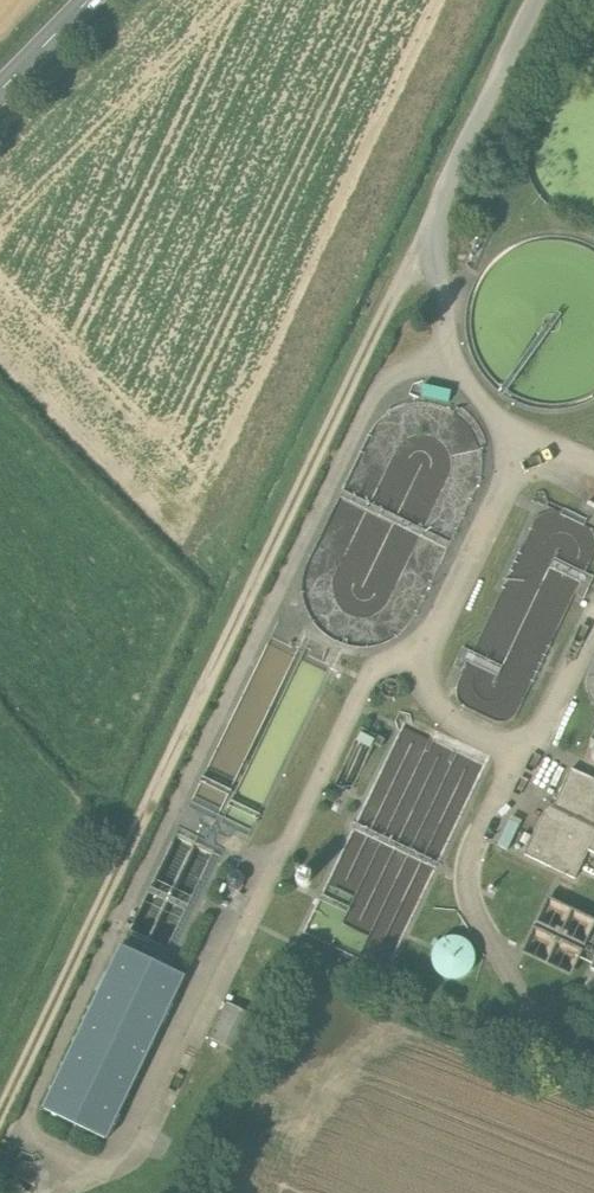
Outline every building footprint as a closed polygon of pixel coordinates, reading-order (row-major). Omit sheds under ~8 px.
[(514,718),(593,553),(593,535),(592,530),(553,511),(538,515),(454,689),(459,704),(499,724),(514,718)] [(571,770),(553,808),(554,809),(551,815),(545,813),(525,856),(575,880),(588,853),(593,855),(593,781),(571,770)] [(593,924),(549,902),(525,953),(570,975),(593,924)] [(471,970),(474,960),(471,950),(463,942),(453,939),(443,942),(436,950),(433,960),(436,970),(443,978),(454,980),(464,978),(471,970)] [(184,978),(121,947),(43,1109),(69,1122),(62,1140),(70,1144),(80,1128),(106,1140),(184,978)] [(584,990),(593,994),(593,969),(584,990)] [(256,1018),(227,1004),(210,1040),(238,1054),(256,1018)]
